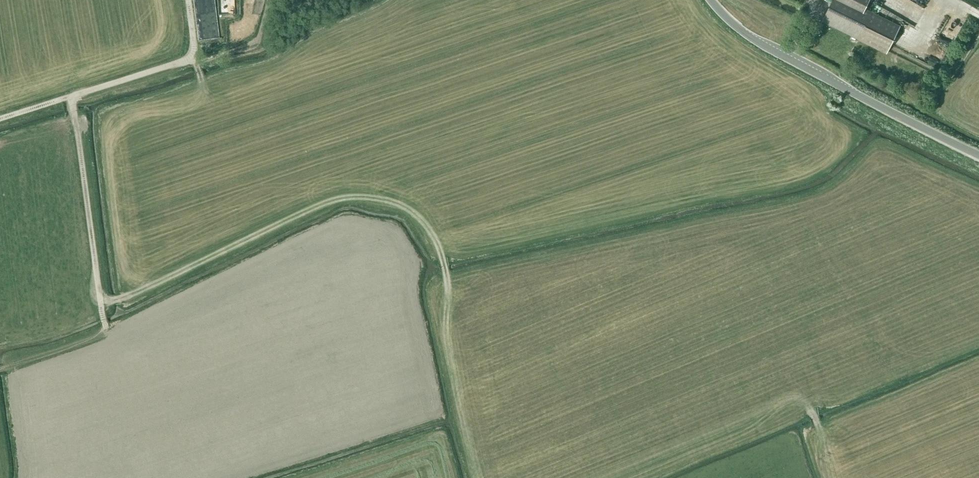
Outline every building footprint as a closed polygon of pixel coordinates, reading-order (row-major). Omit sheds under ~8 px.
[(864,9),(868,0),(833,0),(822,22),(886,53),(899,26),(864,9)]
